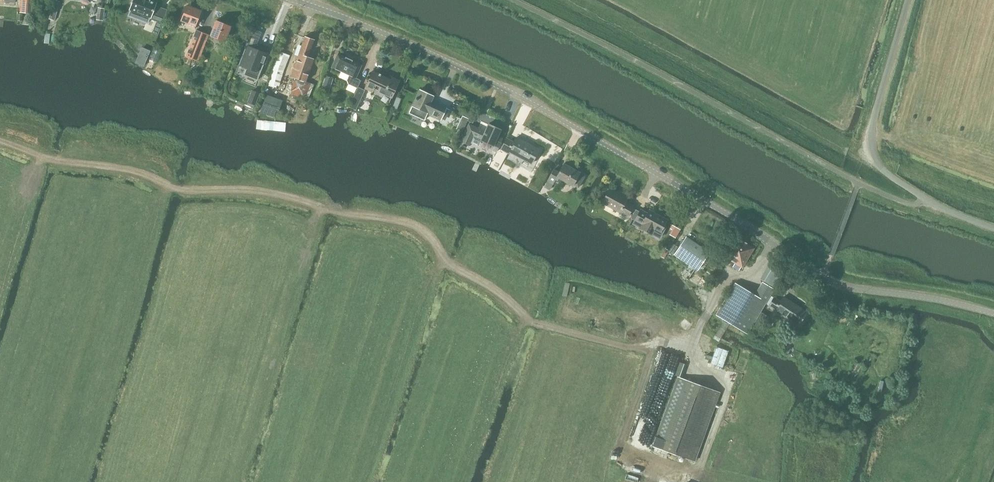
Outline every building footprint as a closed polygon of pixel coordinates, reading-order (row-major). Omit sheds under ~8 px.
[(33,0),(21,0),(20,13),(32,14),(33,0)] [(130,10),(138,13),(136,19),(148,24),(150,19),(157,22),(152,33),(158,35),(162,23),(168,10),(156,5),(156,3),(149,0),(134,0),(130,10)] [(51,20),(56,21),(61,3),(56,1),(51,20)] [(195,26),(201,11),(187,5),(181,20),(195,26)] [(107,9),(100,8),(98,21),(105,22),(107,9)] [(225,41),(230,26),(216,21),(211,36),(225,41)] [(258,80),(268,54),(255,49),(262,32),(251,28),(247,38),(251,40),(240,66),(247,68),(244,75),(258,80)] [(198,61),(208,35),(196,30),(186,56),(198,61)] [(291,77),(293,78),(306,82),(307,78),(314,59),(308,57),(314,40),(305,36),(295,64),(292,73),(291,77)] [(151,51),(142,47),(138,57),(147,61),(151,51)] [(351,63),(344,60),(345,58),(338,55),(332,67),(349,75),(347,80),(348,84),(357,88),(358,87),(361,80),(356,78),(361,66),(352,61),(351,63)] [(278,58),(275,66),(284,69),(287,62),(278,58)] [(379,74),(373,72),(365,88),(373,92),(376,85),(379,87),(378,91),(392,97),(399,81),(392,77),(391,80),(384,77),(384,78),(380,76),(381,74),(379,73),(379,74)] [(272,74),(268,86),(274,87),(276,88),(277,86),(279,86),(282,77),(272,74)] [(332,78),(325,76),(321,91),(328,93),(332,78)] [(293,78),(288,93),(309,100),(314,85),(306,82),(293,78)] [(356,110),(365,90),(358,87),(357,88),(349,107),(356,110)] [(256,106),(260,93),(252,90),(247,102),(256,106)] [(440,120),(446,107),(431,101),(433,96),(420,90),(412,106),(409,113),(424,120),(427,114),(440,120)] [(462,116),(457,129),(463,132),(468,119),(462,116)] [(469,124),(461,142),(469,146),(473,136),(481,140),(493,146),(491,150),(497,152),(503,139),(497,136),(500,129),(489,124),(485,133),(482,131),(482,130),(469,124)] [(539,150),(516,138),(514,142),(507,138),(501,150),(508,154),(508,153),(509,151),(532,164),(539,150)] [(579,173),(580,173),(564,164),(559,173),(553,170),(544,188),(549,191),(553,184),(558,186),(561,179),(573,186),(573,185),(578,188),(585,176),(579,173)] [(627,217),(628,216),(633,206),(625,202),(627,199),(610,189),(602,202),(619,212),(627,217)] [(635,220),(633,224),(658,237),(660,233),(667,220),(659,216),(649,211),(648,214),(641,210),(635,220)] [(721,256),(741,268),(754,248),(733,236),(721,256)] [(686,238),(675,255),(698,270),(710,253),(686,238)] [(781,272),(770,265),(761,279),(773,286),(781,272)] [(747,334),(774,289),(763,282),(755,295),(735,283),(716,315),(747,334)] [(781,301),(774,297),(767,308),(774,312),(775,310),(798,325),(807,312),(783,297),(781,301)] [(728,351),(716,347),(710,363),(723,368),(728,351)] [(720,394),(679,378),(654,446),(694,462),(720,394)]
